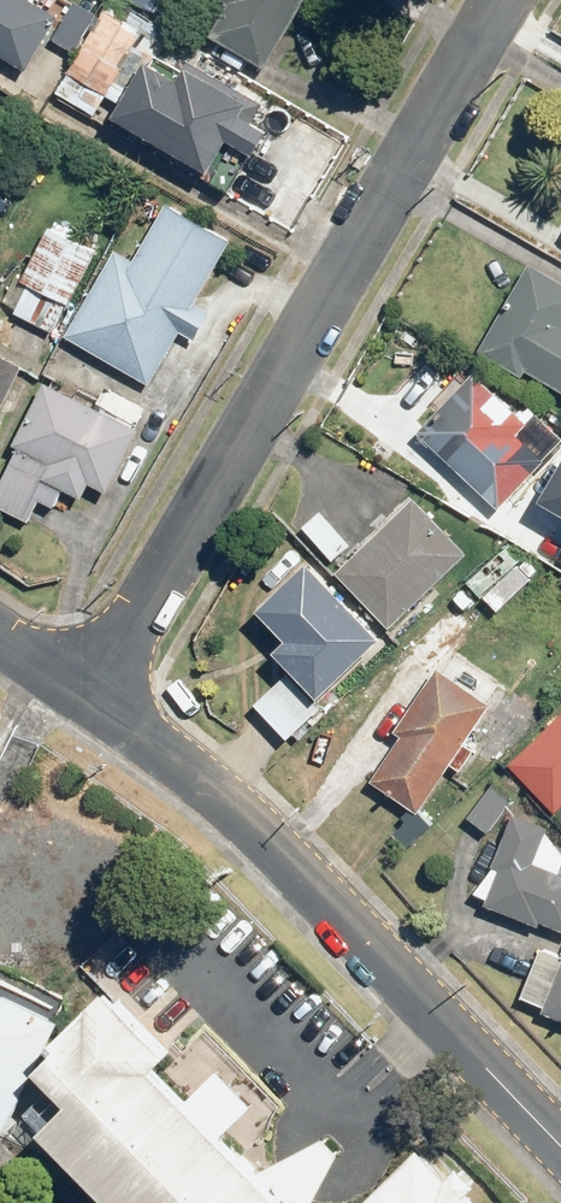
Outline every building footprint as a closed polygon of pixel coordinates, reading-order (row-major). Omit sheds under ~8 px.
[(31,69),(66,11),(48,0),(0,0),(0,51),(31,69)] [(270,68),(310,0),(221,0),(204,30),(270,68)] [(110,14),(72,72),(109,96),(146,37),(110,14)] [(187,74),(157,58),(124,117),(158,136),(152,146),(215,181),(239,138),(266,153),(279,130),(252,115),(260,100),(193,63),(187,74)] [(560,228),(560,200),(549,222),(560,228)] [(121,251),(70,336),(151,384),(236,243),(175,206),(141,263),(121,251)] [(53,227),(27,283),(74,305),(101,250),(53,227)] [(483,349),(560,394),(560,277),(534,262),(483,349)] [(0,352),(0,422),(28,366),(0,352)] [(480,372),(426,432),(505,501),(547,454),(517,427),(528,415),(480,372)] [(0,489),(0,504),(36,521),(46,502),(58,508),(64,495),(86,505),(95,485),(112,493),(144,427),(52,382),(0,489)] [(550,500),(560,506),(560,481),(550,500)] [(419,498),(344,570),(396,623),(470,551),(419,498)] [(390,634),(318,555),(265,603),(296,638),(283,649),(323,693),(390,634)] [(321,704),(291,672),(260,700),(290,732),(321,704)] [(375,776),(425,808),(491,704),(441,672),(375,776)] [(560,810),(560,715),(514,763),(560,810)] [(475,819),(491,831),(517,792),(501,781),(475,819)] [(489,903),(560,932),(560,867),(540,859),(554,826),(525,815),(489,903)] [(3,1101),(71,972),(51,962),(0,935),(0,1100),(3,1101)] [(560,1019),(560,973),(546,1013),(560,1019)] [(51,1104),(147,1202),(331,1202),(112,976),(44,1042),(78,1078),(51,1104)] [(422,1119),(335,1202),(504,1202),(422,1119)]
